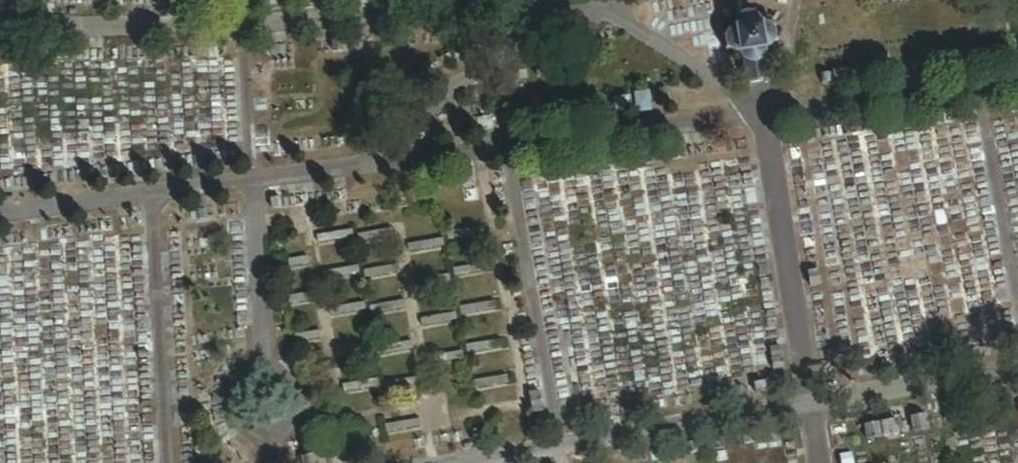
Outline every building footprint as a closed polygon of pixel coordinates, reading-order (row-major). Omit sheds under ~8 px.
[(742,62),(747,86),(766,82),(763,57),(765,51),(767,51),(770,49),(774,45),(775,43),(776,40),(776,35),(775,33),(772,28),(767,25),(765,24),(760,24),(758,20),(756,16),(754,15),(750,13),(744,13),(742,14),(737,17),(735,22),(734,27),(728,30),(725,33),(723,38),(723,44),(724,48),(727,51),(730,53),(734,55),(735,55),(742,62)]
